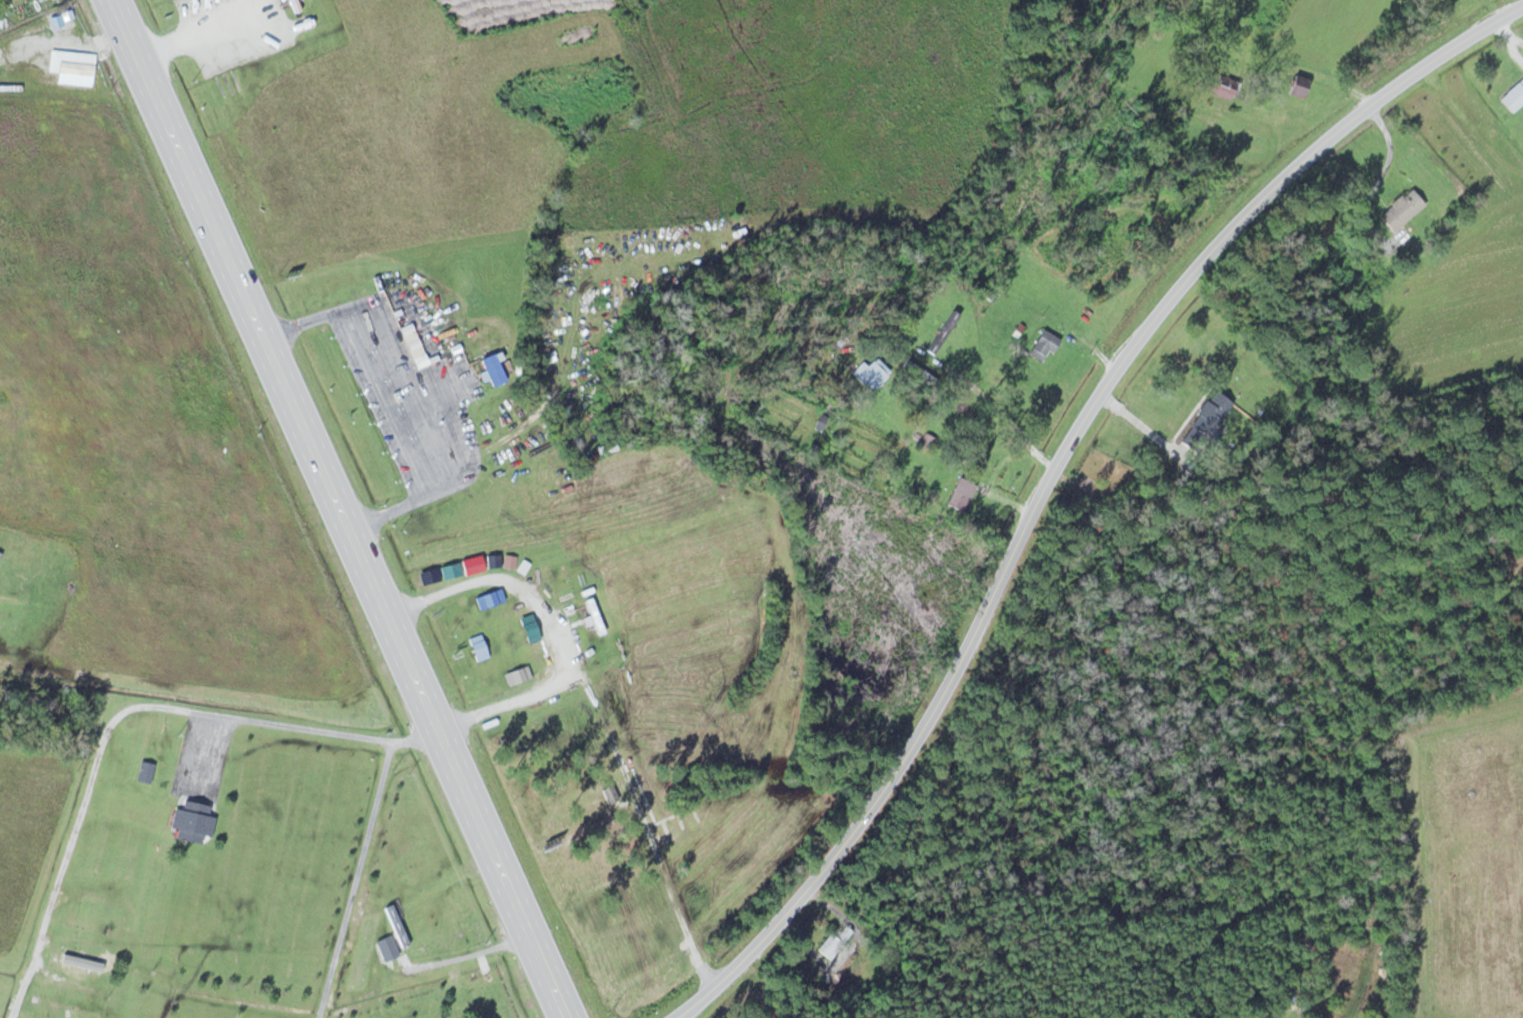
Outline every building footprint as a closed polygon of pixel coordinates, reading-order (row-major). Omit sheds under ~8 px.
[(298,0),(286,0),(292,14),(302,9),(298,0)] [(1302,99),(1308,78),(1288,72),(1282,92),(1302,99)] [(1512,113),(1522,103),(1522,77),(1499,99),(1512,113)] [(1376,216),(1390,233),(1423,205),(1409,188),(1376,216)] [(1052,354),(1060,339),(1042,328),(1027,353),(1041,362),(1048,351),(1052,354)] [(490,388),(505,382),(496,362),(501,360),(497,351),(478,359),(490,388)] [(887,377),(868,359),(851,376),(870,394),(887,377)] [(901,367),(933,386),(937,379),(905,360),(901,367)] [(1232,404),(1213,391),(1180,438),(1199,451),(1232,404)] [(926,450),(934,439),(925,433),(918,444),(926,450)] [(961,514),(975,484),(959,476),(944,506),(961,514)] [(584,600),(596,634),(604,632),(592,597),(584,600)] [(136,779),(149,783),(154,764),(141,760),(136,779)] [(170,827),(176,829),(175,837),(207,844),(215,805),(182,798),(180,808),(174,807),(170,827)] [(828,960),(852,932),(841,923),(817,951),(828,960)]
